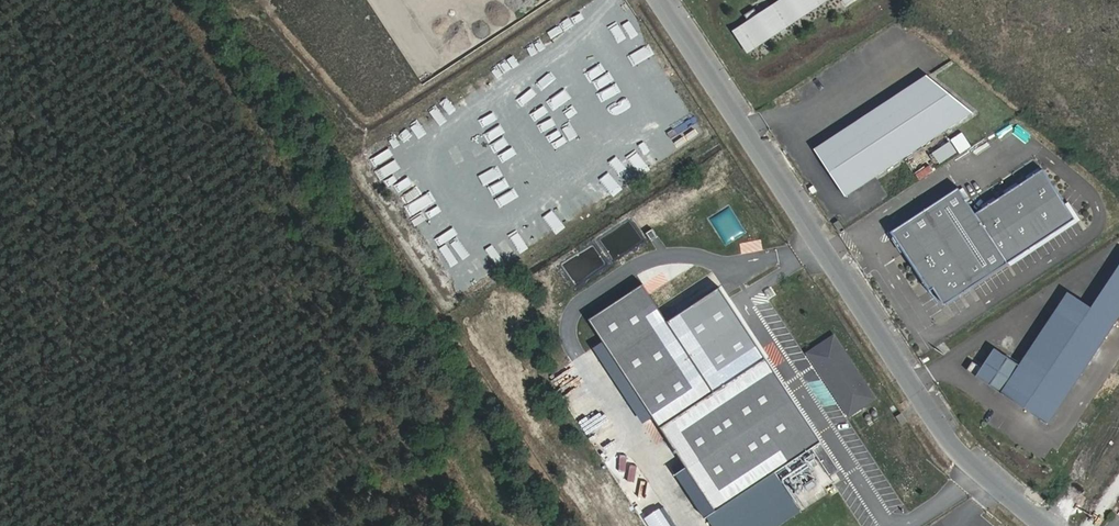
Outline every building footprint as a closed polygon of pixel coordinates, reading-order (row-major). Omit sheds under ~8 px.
[(737,32),(747,48),(821,0),(785,0),(737,32)] [(928,76),(815,150),(846,196),(973,113),(928,76)] [(940,164),(958,152),(951,141),(933,152),(940,164)] [(1043,170),(976,214),(1009,263),(1076,219),(1043,170)] [(959,188),(891,232),(924,282),(928,279),(945,305),(1009,263),(976,214),(959,188)] [(839,221),(834,224),(839,232),(844,229),(839,221)] [(653,229),(647,233),(652,241),(658,237),(653,229)] [(1003,393),(1048,423),(1118,317),(1118,266),(1091,308),(1069,294),(1003,393)] [(643,284),(590,319),(717,510),(822,441),(767,359),(716,393),(643,284)] [(834,336),(809,353),(851,415),(876,399),(834,336)] [(973,360),(967,370),(975,375),(981,365),(973,360)] [(648,468),(643,471),(654,492),(659,489),(648,468)]
